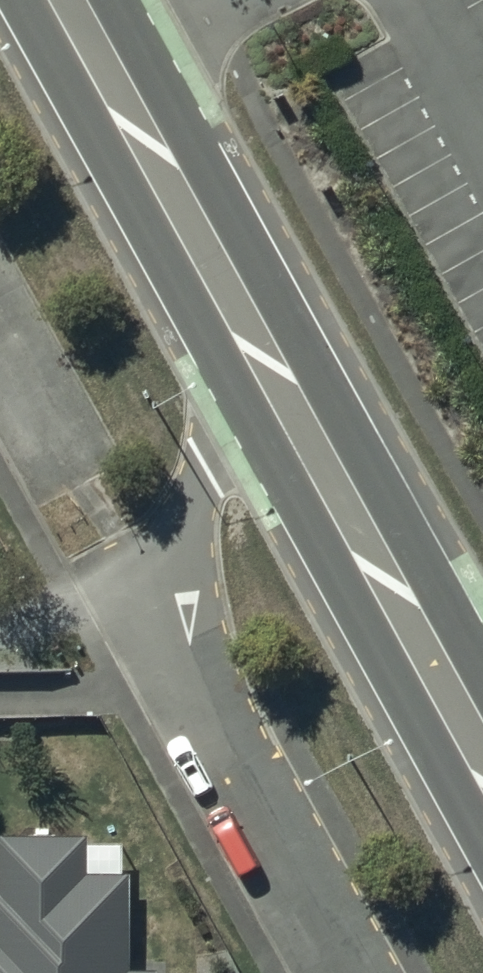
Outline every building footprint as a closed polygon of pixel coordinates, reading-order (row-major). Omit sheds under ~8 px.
[(77,820),(0,820),(0,972),(149,972),(149,954),(118,953),(119,856),(77,856),(77,820)]
